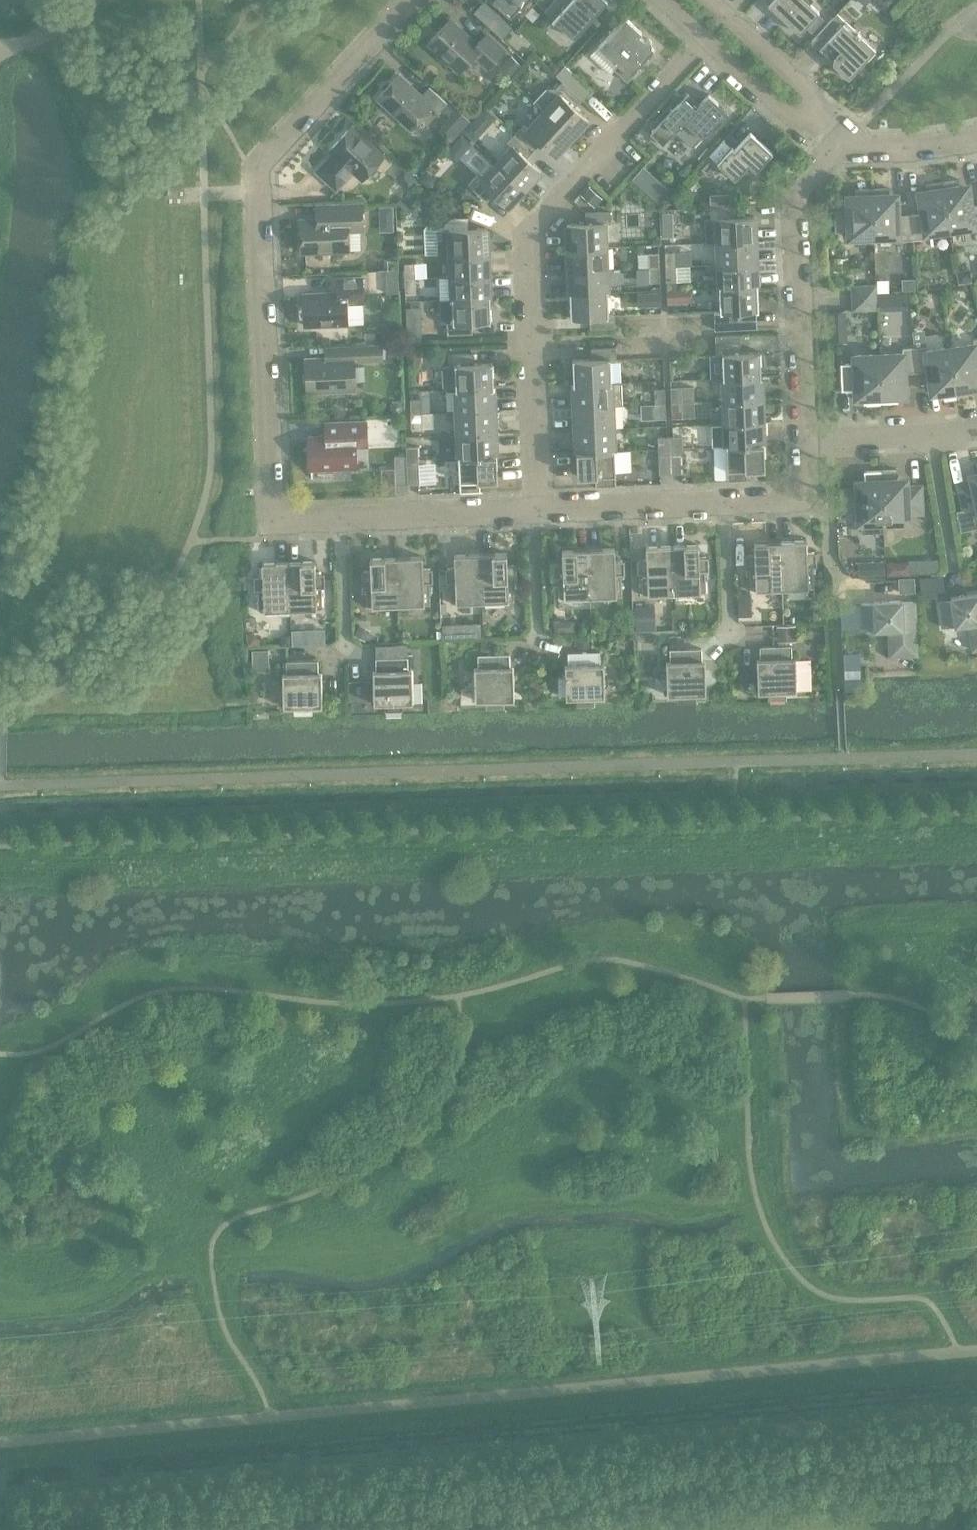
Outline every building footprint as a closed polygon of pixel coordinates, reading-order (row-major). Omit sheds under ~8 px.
[(493,3),(511,19),(529,0),(496,0),(493,3)] [(545,11),(574,38),(608,1),(607,0),(555,0),(545,11)] [(800,34),(806,27),(818,14),(820,12),(810,4),(814,0),(813,0),(764,0),(800,34)] [(878,3),(889,12),(898,2),(896,0),(881,0),(878,3)] [(532,7),(525,15),(533,22),(540,14),(532,7)] [(818,14),(806,27),(813,33),(825,20),(818,14)] [(858,33),(837,14),(812,42),(816,46),(819,43),(822,47),(820,50),(821,50),(833,61),(831,62),(849,79),(876,50),(862,36),(858,32),(858,33)] [(498,15),(488,27),(502,39),(512,28),(498,15)] [(599,46),(591,55),(611,74),(615,70),(628,82),(649,59),(647,57),(655,49),(652,46),(652,44),(652,41),(650,40),(647,39),(645,40),(640,35),(642,33),(626,18),(599,46)] [(450,19),(429,43),(440,53),(439,57),(447,64),(451,63),(460,72),(471,59),(477,59),(488,69),(506,50),(487,33),(477,44),(450,19)] [(512,57),(502,68),(512,76),(522,65),(512,57)] [(556,75),(584,101),(593,91),(565,66),(556,75)] [(378,98),(411,129),(432,107),(439,113),(447,103),(430,87),(422,96),(399,75),(378,98)] [(535,104),(544,112),(572,138),(588,120),(574,107),(582,99),(563,82),(556,90),(548,90),(535,104)] [(686,99),(689,95),(688,94),(651,134),(663,146),(676,132),(693,147),(707,132),(710,134),(727,115),(716,106),(719,103),(709,94),(696,108),(686,99)] [(524,125),(516,133),(534,150),(542,142),(556,155),(572,138),(544,112),(529,129),(524,125)] [(471,123),(464,131),(475,141),(482,134),(471,123)] [(329,159),(318,171),(337,189),(353,171),(363,180),(385,156),(352,126),(330,150),(335,154),(330,160),(329,159)] [(512,146),(497,163),(525,189),(541,171),(527,158),(534,150),(516,133),(508,142),(512,146)] [(724,140),(710,156),(736,179),(749,165),(756,172),(773,153),(751,133),(735,150),(724,140)] [(525,189),(497,163),(482,180),(477,176),(469,185),(487,202),(495,194),(509,207),(525,189)] [(405,168),(396,177),(409,189),(418,180),(405,168)] [(427,172),(420,180),(430,187),(436,178),(427,172)] [(943,182),(950,230),(974,227),(975,232),(976,231),(976,205),(972,206),(969,189),(962,190),(960,180),(943,182)] [(922,214),(911,215),(913,240),(927,239),(927,234),(950,230),(943,182),(926,185),(928,195),(920,196),(922,214)] [(590,187),(583,195),(596,207),(603,199),(590,187)] [(889,188),(872,189),(874,237),(899,236),(899,241),(913,240),(911,215),(899,216),(898,198),(890,198),(889,188)] [(874,237),(872,189),(855,190),(856,200),(848,200),(848,204),(835,205),(836,231),(849,231),(849,239),(874,237)] [(410,191),(401,201),(408,207),(417,198),(410,191)] [(735,194),(723,194),(723,207),(736,207),(735,194)] [(332,219),(301,220),(302,253),(349,251),(348,219),(362,218),(361,204),(332,205),(332,219)] [(717,220),(718,242),(756,241),(755,217),(736,218),(736,207),(723,207),(711,208),(711,220),(717,220)] [(567,225),(568,249),(606,247),(605,224),(611,224),(611,212),(586,213),(586,224),(567,225)] [(443,219),(444,230),(438,230),(439,254),(451,254),(489,252),(488,228),(469,229),(468,218),(443,219)] [(756,241),(718,242),(719,265),(757,264),(756,241)] [(606,247),(568,249),(569,271),(607,270),(606,247)] [(489,252),(451,254),(452,277),(490,275),(489,252)] [(666,253),(666,268),(677,267),(676,252),(666,253)] [(649,254),(650,268),(660,268),(659,253),(649,254)] [(405,264),(406,278),(416,278),(415,264),(405,264)] [(757,264),(719,265),(720,288),(758,286),(757,264)] [(677,267),(666,268),(667,282),(677,282),(677,267)] [(660,268),(650,268),(650,283),(661,282),(660,268)] [(607,270),(569,271),(570,294),(608,293),(607,270)] [(964,271),(957,272),(959,284),(971,282),(970,275),(964,271)] [(490,275),(452,277),(452,299),(490,298),(490,275)] [(338,293),(304,294),(306,326),(348,324),(347,304),(364,303),(363,276),(338,277),(338,293)] [(416,278),(406,278),(406,293),(417,293),(416,278)] [(915,279),(902,280),(903,290),(916,290),(915,279)] [(400,282),(388,283),(388,293),(400,293),(400,282)] [(853,286),(853,298),(877,297),(877,285),(853,286)] [(715,311),(715,312),(715,323),(740,322),(740,311),(759,310),(758,286),(720,288),(721,311),(715,311)] [(679,290),(667,290),(668,303),(680,302),(679,290)] [(660,292),(650,293),(650,306),(661,306),(660,292)] [(608,293),(570,294),(571,318),(590,317),(591,328),(616,327),(615,315),(609,315),(608,293)] [(889,295),(879,295),(880,311),(890,311),(889,295)] [(877,297),(853,298),(853,310),(877,309),(877,297)] [(490,298),(452,299),(441,300),(442,323),(447,322),(448,335),(473,334),(472,322),(491,322),(490,298)] [(845,311),(829,311),(830,327),(846,327),(845,311)] [(422,329),(408,330),(408,342),(422,341),(422,329)] [(716,343),(717,355),(717,356),(723,355),(724,378),(762,376),(761,353),(742,353),(741,342),(741,335),(716,336),(716,343)] [(951,348),(958,396),(975,393),(973,383),(976,383),(976,339),(974,339),(974,344),(951,348)] [(349,357),(326,358),(307,359),(308,392),(356,390),(354,362),(383,361),(383,344),(349,346),(349,357)] [(926,346),(915,348),(917,373),(929,371),(932,389),(940,388),(941,398),(958,396),(951,348),(927,351),(926,346)] [(573,361),(574,384),(612,383),(611,360),(617,360),(617,348),(592,349),(592,360),(573,361)] [(903,354),(879,355),(881,403),(899,402),(898,392),(906,392),(905,374),(917,373),(915,348),(903,349),(903,354)] [(420,351),(409,351),(409,365),(421,364),(420,351)] [(444,390),(456,389),(494,388),(493,364),(474,365),(474,354),(449,355),(449,366),(443,366),(444,390)] [(881,403),(879,355),(854,356),(855,364),(841,364),(842,391),(856,390),(856,394),(864,394),(864,404),(881,403)] [(762,376),(724,378),(725,401),(763,399),(762,376)] [(612,383),(574,384),(575,407),(613,406),(623,405),(622,383),(612,383)] [(494,388),(456,389),(457,412),(495,411),(494,388)] [(671,389),(672,403),(682,403),(682,388),(671,389)] [(655,389),(655,404),(666,403),(665,389),(655,389)] [(411,399),(412,414),(422,414),(421,399),(411,399)] [(763,399),(725,401),(726,424),(764,422),(763,399)] [(395,402),(391,405),(391,410),(395,413),(400,413),(403,410),(403,405),(399,402),(395,402)] [(666,403),(655,404),(656,419),(666,418),(666,403)] [(682,403),(672,403),(673,418),(683,417),(682,403)] [(613,406),(575,407),(576,430),(614,428),(613,406)] [(495,411),(457,412),(458,435),(496,433),(495,411)] [(422,414),(412,414),(412,429),(423,428),(422,414)] [(310,437),(312,469),(357,467),(356,447),(368,447),(367,421),(326,422),(326,424),(327,436),(310,437)] [(764,422),(726,424),(727,446),(765,445),(764,422)] [(614,428),(576,430),(577,453),(615,451),(614,428)] [(496,433),(458,435),(459,458),(497,456),(496,433)] [(682,436),(670,437),(671,449),(683,448),(682,436)] [(658,437),(659,449),(671,449),(670,437),(658,437)] [(765,445),(727,446),(728,481),(748,480),(748,469),(766,469),(765,445)] [(407,448),(407,460),(419,459),(419,447),(407,448)] [(683,448),(671,449),(672,474),(684,473),(683,448)] [(671,449),(659,449),(660,474),(672,474),(671,449)] [(615,451),(577,453),(578,477),(596,476),(596,487),(617,486),(615,451)] [(395,457),(395,460),(396,468),(396,481),(396,485),(408,484),(407,456),(395,457)] [(497,456),(459,458),(461,492),(481,492),(480,481),(498,480),(497,456)] [(419,459),(407,460),(408,484),(420,484),(419,459)] [(396,468),(382,469),(383,481),(396,481),(396,468)] [(899,470),(882,471),(884,522),(909,521),(909,513),(922,512),(921,487),(908,487),(907,483),(899,483),(899,470)] [(857,490),(844,490),(845,515),(859,515),(859,523),(862,523),(862,533),(884,532),(884,522),(882,471),(865,471),(865,485),(857,485),(857,490)] [(972,479),(973,483),(960,486),(965,511),(976,508),(976,478),(972,479)] [(807,540),(781,541),(783,589),(815,588),(814,567),(817,567),(817,553),(808,553),(807,540)] [(783,589),(781,541),(754,543),(755,555),(746,556),(746,570),(750,570),(751,591),(783,589)] [(699,545),(673,546),(675,594),(707,593),(706,571),(710,571),(709,557),(700,558),(699,545)] [(675,594),(673,546),(646,547),(647,560),(638,560),(638,574),(642,574),(643,595),(675,594)] [(615,548),(589,549),(591,597),(623,596),(622,575),(626,575),(625,561),(616,561),(615,548)] [(591,597),(589,549),(563,551),(563,563),(554,564),(555,578),(558,578),(559,599),(591,597)] [(507,553),(481,554),(483,602),(515,601),(514,580),(518,579),(517,565),(508,566),(507,553)] [(483,602),(481,554),(455,555),(455,568),(446,568),(447,582),(450,582),(451,603),(483,602)] [(423,557),(397,558),(399,606),(431,604),(430,583),(434,583),(433,569),(424,569),(423,557)] [(399,606),(397,558),(371,559),(371,572),(362,572),(362,586),(366,586),(367,607),(399,606)] [(315,561),(289,562),(291,610),(323,609),(322,588),(326,588),(325,574),(316,574),(315,561)] [(884,561),(871,562),(872,575),(885,575),(884,561)] [(291,610),(289,562),(263,563),(263,576),(254,577),(255,591),(258,590),(259,612),(291,610)] [(939,576),(919,579),(921,589),(935,587),(941,586),(940,586),(939,576)] [(914,578),(899,578),(899,593),(915,592),(914,578)] [(750,592),(737,593),(737,602),(751,601),(750,592)] [(952,598),(952,599),(939,601),(943,627),(956,625),(956,627),(970,624),(974,651),(976,650),(976,594),(952,598)] [(903,601),(874,602),(874,603),(861,604),(862,630),(875,629),(875,631),(889,630),(890,657),(918,655),(916,601),(903,602),(903,601)] [(648,606),(635,607),(636,630),(649,630),(648,606)] [(822,611),(814,611),(814,620),(822,620),(822,611)] [(564,621),(554,622),(554,632),(564,632),(564,621)] [(461,624),(442,625),(442,640),(462,639),(461,624)] [(784,625),(779,625),(779,638),(796,637),(795,625),(784,625)] [(359,626),(354,636),(365,641),(369,632),(359,626)] [(308,631),(292,631),(292,636),(293,646),(309,646),(308,631)] [(292,636),(281,637),(281,647),(293,646),(292,636)] [(684,639),(670,639),(670,650),(684,649),(684,639)] [(758,669),(759,692),(770,692),(770,699),(786,698),(786,691),(797,691),(796,658),(793,658),(792,646),(760,647),(761,669),(758,669)] [(671,662),(667,662),(668,695),(679,695),(680,701),(695,701),(695,694),(707,694),(706,671),(703,671),(702,649),(684,649),(670,650),(671,662)] [(566,675),(566,678),(559,678),(560,695),(567,695),(567,698),(578,698),(578,705),(594,704),(594,697),(605,697),(604,664),(601,664),(600,652),(568,653),(569,675),(566,675)] [(861,652),(843,653),(844,687),(844,690),(845,691),(863,691),(861,652)] [(479,668),(475,668),(476,701),(488,701),(488,707),(504,707),(503,700),(515,700),(514,677),(511,677),(510,655),(478,655),(479,668)] [(377,681),(374,681),(375,704),(386,704),(386,710),(402,710),(402,703),(413,703),(412,670),(409,670),(408,658),(377,659),(377,681)] [(283,674),(284,707),(296,706),(296,713),(312,713),(312,706),(323,706),(322,682),(319,682),(318,660),(287,661),(287,674),(283,674)]
